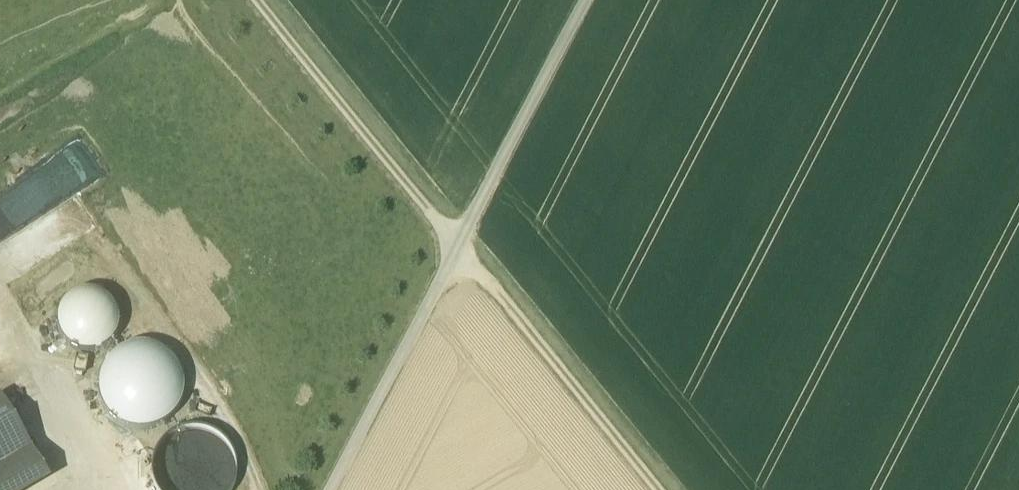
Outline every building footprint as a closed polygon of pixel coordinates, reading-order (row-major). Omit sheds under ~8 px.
[(64,303),(57,317),(56,330),(62,344),(76,354),(96,356),(108,350),(118,338),(121,326),(119,314),(115,305),(108,298),(95,293),(81,293),(73,296),(64,303)] [(178,364),(161,349),(148,346),(137,346),(118,353),(106,366),(100,382),(101,399),(110,416),(132,430),(156,429),(174,418),(183,403),(186,385),(178,364)] [(0,401),(0,489),(37,489),(48,484),(0,401)] [(232,488),(235,476),(235,462),(230,450),(222,440),(211,433),(198,429),(185,430),(172,435),(162,443),(155,454),(152,467),(152,480),(156,489),(231,489),(232,488)]
